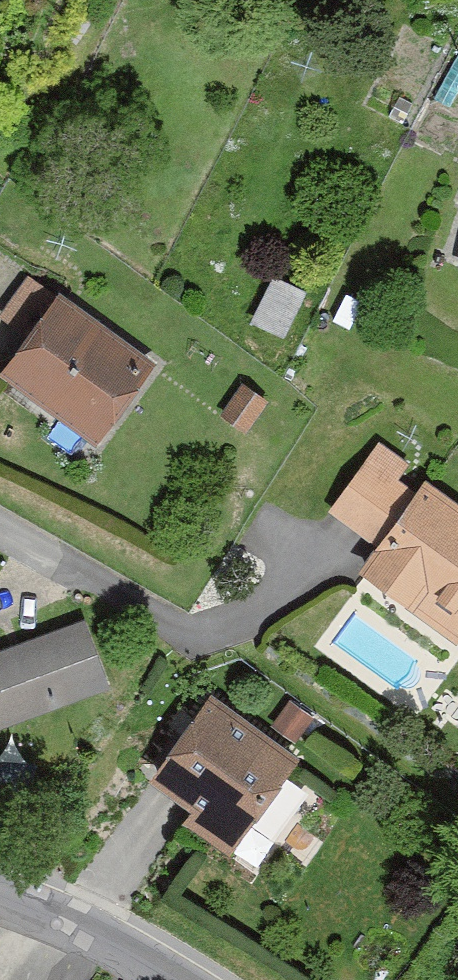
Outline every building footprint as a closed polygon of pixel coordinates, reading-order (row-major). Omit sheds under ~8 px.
[(255,335),(287,352),(312,306),(279,289),(255,335)] [(153,362),(59,292),(1,371),(96,440),(153,362)] [(221,413),(247,431),(270,398),(244,381),(221,413)] [(374,441),(328,506),(377,541),(357,569),(457,641),(457,640),(457,500),(374,441)] [(108,681),(83,616),(0,648),(0,722),(108,681)] [(182,819),(228,853),(300,756),(211,691),(151,774),(193,804),(182,819)]
